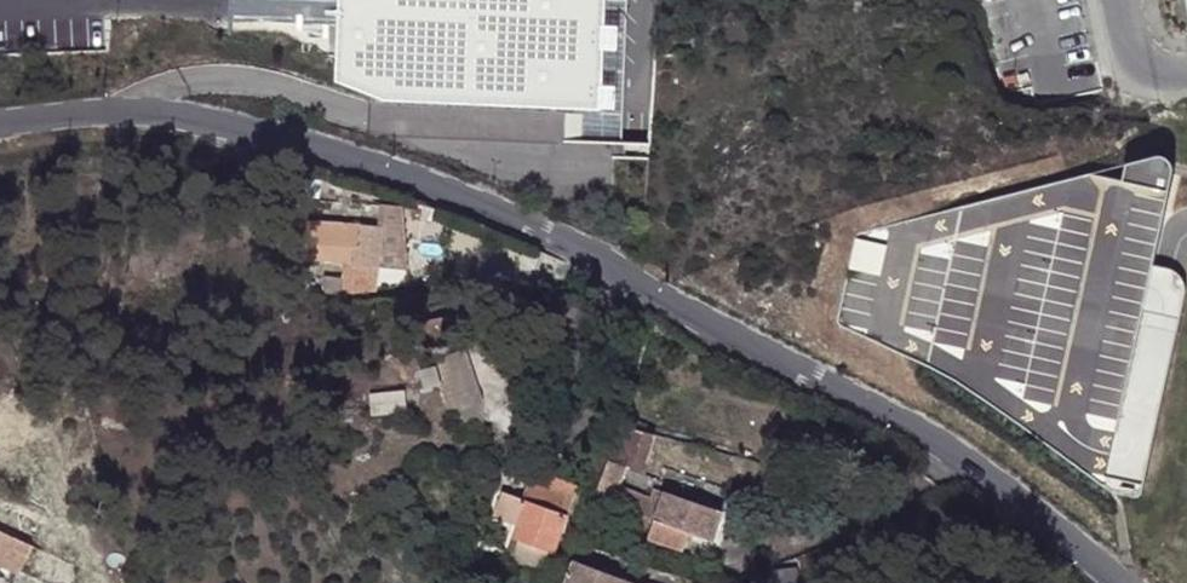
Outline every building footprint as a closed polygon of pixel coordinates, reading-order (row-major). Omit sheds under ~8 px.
[(608,0),(342,0),(338,93),(370,108),(602,118),(608,0)] [(1136,502),(1141,497),(1186,292),(1185,282),(1178,273),(1171,269),(1168,268),(1159,266),(1177,174),(1176,169),(1169,161),(1159,157),(862,232),(856,237),(837,319),(841,326),(928,366),(961,385),(1117,494),(1129,503),(1136,502)] [(378,222),(308,217),(304,261),(375,266),(378,222)] [(646,433),(613,421),(587,495),(608,503),(617,478),(625,457),(635,462),(646,433)] [(617,478),(608,503),(640,515),(651,518),(659,494),(617,478)] [(521,502),(560,515),(568,492),(528,479),(521,502)] [(660,490),(659,494),(651,518),(689,532),(707,539),(717,509),(660,490)] [(560,515),(521,502),(508,539),(547,553),(560,515)] [(651,518),(640,515),(633,532),(683,552),(689,532),(651,518)] [(20,572),(32,545),(0,532),(0,563),(20,572)] [(775,566),(782,582),(798,582),(806,580),(796,556),(775,566)] [(565,558),(556,582),(631,582),(565,558)]
